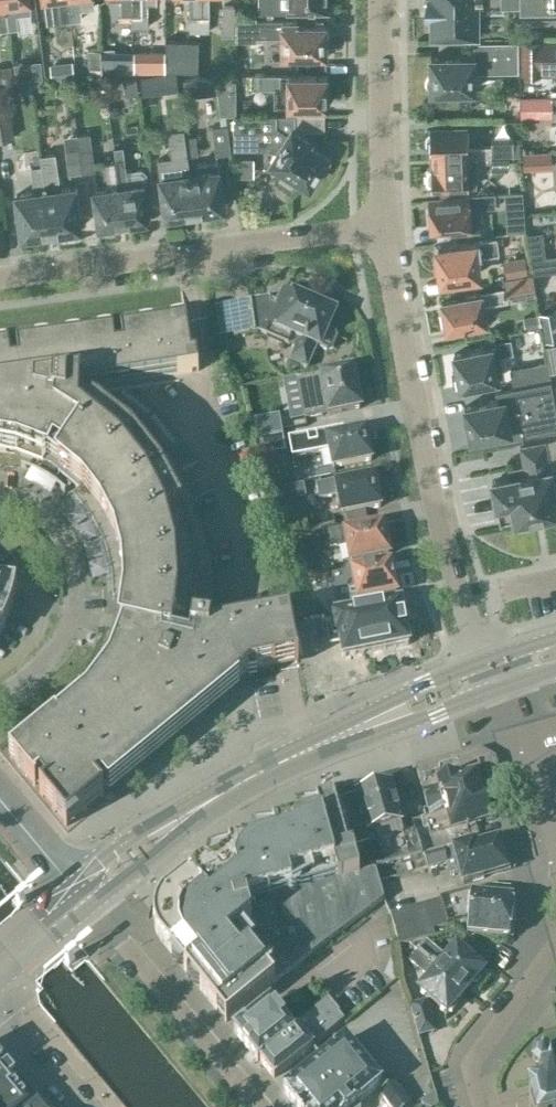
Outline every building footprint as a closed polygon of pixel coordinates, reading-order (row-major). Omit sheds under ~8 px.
[(8,28),(18,27),(17,13),(31,11),(29,0),(4,0),(8,28)] [(62,20),(71,19),(69,0),(59,0),(62,20)] [(71,19),(80,18),(78,0),(69,0),(71,19)] [(121,13),(116,13),(117,30),(132,29),(132,26),(131,0),(121,0),(121,13)] [(132,26),(143,26),(146,30),(150,24),(148,21),(147,3),(157,2),(157,0),(131,0),(132,26)] [(189,13),(199,13),(199,0),(189,0),(189,13)] [(199,13),(199,32),(210,31),(210,0),(199,0),(199,13)] [(326,8),(327,4),(331,1),(331,0),(259,0),(259,9),(326,8)] [(428,10),(432,10),(432,31),(478,30),(477,10),(504,9),(504,0),(428,0),(428,10)] [(235,29),(236,4),(223,3),(222,28),(235,29)] [(330,38),(326,36),(326,24),(298,24),(298,19),(255,19),(255,15),(236,16),(236,40),(255,40),(255,35),(282,35),(282,54),(326,53),(326,50),(331,46),(330,38)] [(524,37),(524,68),(544,68),(544,75),(552,75),(552,77),(555,77),(555,37),(524,37)] [(167,40),(167,70),(198,71),(199,41),(167,40)] [(428,78),(431,84),(431,89),(458,89),(458,92),(471,91),(471,89),(474,89),(474,71),(519,71),(518,40),(473,40),(474,56),(466,56),(466,54),(446,54),(446,57),(431,57),(431,72),(428,78)] [(113,46),(100,47),(100,73),(116,72),(113,46)] [(88,48),(91,74),(100,73),(100,47),(88,48)] [(165,54),(165,51),(137,51),(134,51),(134,55),(135,72),(140,72),(165,71),(165,54)] [(52,79),(74,76),(73,62),(73,61),(61,62),(50,64),(51,73),(52,79)] [(21,63),(13,64),(15,81),(29,79),(27,68),(21,63)] [(177,72),(166,73),(168,91),(179,89),(177,72)] [(259,73),(258,73),(258,87),(276,87),(276,104),(326,104),(326,100),(331,97),(331,89),(326,86),(326,76),(317,76),(317,73),(259,73)] [(214,80),(200,77),(203,94),(216,92),(214,80)] [(15,137),(5,84),(0,85),(0,140),(15,137)] [(553,115),(553,97),(521,97),(521,115),(553,115)] [(236,102),(218,101),(220,114),(226,113),(236,113),(236,102)] [(212,125),(216,153),(231,151),(226,113),(220,114),(221,124),(212,125)] [(324,129),(323,113),(236,113),(237,145),(268,145),(273,149),(269,157),(278,164),(275,177),(286,185),(297,176),(309,185),(328,155),(314,145),(317,141),(294,126),(296,122),(303,127),(324,129)] [(166,214),(170,214),(173,216),(181,215),(182,212),(194,210),(190,172),(188,154),(198,153),(196,135),(185,136),(184,127),(172,128),(169,134),(171,155),(160,156),(166,214)] [(428,144),(431,145),(432,157),(492,156),(491,142),(474,143),(474,146),(468,146),(467,127),(430,129),(430,134),(428,136),(428,144)] [(90,132),(79,133),(84,171),(95,170),(90,132)] [(68,173),(84,171),(79,133),(64,135),(68,173)] [(123,221),(132,220),(135,223),(143,222),(146,218),(148,218),(143,182),(148,181),(147,170),(141,167),(126,169),(123,146),(113,147),(115,159),(123,221)] [(50,230),(64,228),(68,232),(75,231),(77,226),(80,226),(73,185),(59,187),(53,152),(39,154),(40,164),(50,230)] [(525,169),(552,167),(551,153),(524,155),(525,169)] [(432,157),(432,169),(429,171),(429,180),(431,182),(431,186),(469,184),(468,166),(475,166),(475,169),(492,168),(492,156),(432,157)] [(98,225),(103,224),(106,227),(115,226),(117,222),(123,221),(115,159),(105,161),(108,187),(94,189),(98,225)] [(194,210),(208,208),(211,211),(219,210),(220,207),(223,206),(219,159),(200,160),(201,171),(190,172),(194,210)] [(22,234),(28,233),(31,236),(38,235),(40,232),(50,230),(40,164),(30,166),(34,191),(16,194),(16,199),(13,199),(15,211),(18,210),(22,234)] [(429,200),(431,227),(449,225),(449,231),(472,229),(470,207),(496,205),(495,192),(458,196),(458,197),(429,200)] [(507,229),(525,227),(524,212),(506,214),(507,229)] [(440,263),(435,264),(438,279),(479,273),(476,253),(499,249),(497,235),(458,242),(459,245),(438,248),(440,263)] [(506,277),(528,272),(525,256),(502,260),(506,277)] [(533,258),(535,273),(555,271),(555,256),(533,258)] [(442,300),(446,328),(484,321),(480,297),(485,296),(486,301),(535,292),(532,272),(504,277),(505,285),(465,293),(465,296),(442,300)] [(334,349),(338,340),(334,333),(329,331),(335,314),(284,292),(277,308),(271,305),(270,299),(250,302),(250,304),(230,308),(234,336),(252,334),(252,336),(258,336),(294,351),(289,362),(306,370),(316,347),(324,350),(334,349)] [(544,341),(555,339),(555,310),(539,313),(544,341)] [(298,665),(291,627),(233,638),(213,655),(209,649),(212,631),(208,630),(212,603),(209,555),(197,508),(175,466),(145,428),(106,396),(105,385),(199,372),(197,358),(191,358),(186,322),(0,348),(0,453),(17,455),(44,466),(37,478),(43,481),(49,485),(57,472),(80,492),(74,497),(92,519),(105,544),(112,572),(114,600),(122,600),(120,614),(124,615),(121,631),(133,634),(125,653),(118,650),(112,665),(111,668),(117,672),(105,688),(99,684),(90,696),(87,700),(92,705),(76,719),(71,713),(58,723),(56,720),(9,758),(67,828),(104,798),(98,791),(101,788),(104,785),(109,791),(251,674),(298,665)] [(459,381),(460,385),(497,378),(496,374),(501,373),(497,353),(513,350),(510,337),(494,340),(495,346),(486,348),(485,344),(466,348),(466,351),(454,353),(457,369),(454,372),(455,379),(459,381)] [(549,378),(546,361),(509,368),(512,385),(549,378)] [(353,373),(352,370),(297,380),(305,420),(359,410),(355,385),(358,383),(356,375),(353,373)] [(467,421),(464,425),(465,432),(470,434),(471,438),(496,433),(498,443),(523,438),(523,435),(555,428),(555,409),(550,379),(496,389),(497,396),(479,400),(479,403),(464,406),(467,421)] [(281,435),(283,435),(280,419),(256,424),(259,439),(281,435)] [(293,459),(330,452),(333,468),(371,462),(370,457),(372,455),(371,446),(368,445),(366,433),(345,436),(344,430),(289,440),(293,459)] [(282,436),(260,440),(263,456),(285,452),(282,436)] [(521,444),(524,465),(512,467),(513,477),(492,480),(500,520),(514,518),(515,520),(519,520),(519,523),(531,521),(530,518),(555,513),(555,495),(547,439),(521,444)] [(337,482),(316,485),(319,500),(338,497),(341,514),(380,508),(380,506),(382,503),(380,492),(377,490),(375,479),(337,486),(337,482)] [(304,485),(287,489),(289,502),(306,499),(304,485)] [(324,537),(327,548),(348,544),(352,563),(389,556),(388,551),(390,548),(389,540),(385,538),(383,526),(324,537)] [(286,545),(293,580),(311,576),(304,542),(297,543),(286,545)] [(355,582),(358,601),(397,595),(396,589),(399,586),(398,578),(394,576),(391,565),(332,576),(334,588),(349,586),(348,583),(355,582)] [(1,629),(3,630),(12,611),(17,587),(0,585),(0,631),(1,629)] [(332,640),(338,638),(341,658),(409,645),(401,604),(328,617),(332,640)] [(426,820),(411,824),(420,855),(421,857),(423,857),(425,856),(452,849),(453,850),(473,845),(480,843),(475,825),(492,820),(485,796),(504,791),(495,758),(481,750),(463,755),(416,768),(420,782),(422,791),(428,811),(423,812),(426,820)] [(358,798),(340,803),(353,848),(369,843),(376,868),(420,855),(411,824),(410,822),(400,825),(393,797),(403,794),(398,775),(356,787),(359,797),(358,797),(358,798)] [(275,983),(385,901),(375,871),(359,875),(353,853),(347,854),(334,803),(316,808),(295,810),(296,822),(273,828),(251,830),(253,842),(208,854),(208,868),(206,866),(202,867),(165,897),(155,913),(162,943),(226,1023),(275,983)] [(425,856),(423,857),(426,870),(456,862),(463,887),(484,881),(484,878),(506,871),(498,844),(475,851),(473,845),(453,850),(452,849),(425,856)] [(472,897),(472,893),(468,921),(467,935),(510,940),(510,937),(512,937),(513,922),(511,922),(514,900),(509,900),(510,888),(494,887),(481,890),(481,898),(472,897)] [(455,924),(468,921),(472,893),(391,916),(400,947),(453,932),(456,927),(455,924)] [(480,976),(483,972),(456,948),(445,961),(426,944),(417,954),(464,994),(472,984),(476,985),(481,979),(480,976)] [(456,1003),(464,994),(417,954),(410,962),(431,979),(420,991),(447,1014),(449,1011),(454,1012),(458,1007),(456,1003)] [(412,1006),(419,1035),(434,1032),(427,1002),(412,1006)] [(271,1004),(244,1024),(242,1022),(232,1030),(234,1033),(236,1032),(257,1058),(256,1059),(258,1063),(260,1061),(274,1079),(343,1025),(327,1004),(296,1029),(298,1031),(295,1033),(271,1004)] [(283,1091),(296,1106),(358,1106),(355,1104),(379,1085),(344,1041),(283,1091)] [(553,1076),(550,1064),(553,1054),(545,1047),(535,1049),(533,1060),(540,1067),(543,1079),(541,1079),(543,1090),(535,1092),(538,1106),(555,1106),(555,1075),(553,1076)] [(36,1102),(0,1059),(0,1106),(30,1106),(36,1102)] [(392,1084),(378,1094),(387,1106),(407,1106),(408,1106),(392,1084)] [(421,1103),(423,1106),(438,1106),(439,1106),(436,1094),(421,1103)]
